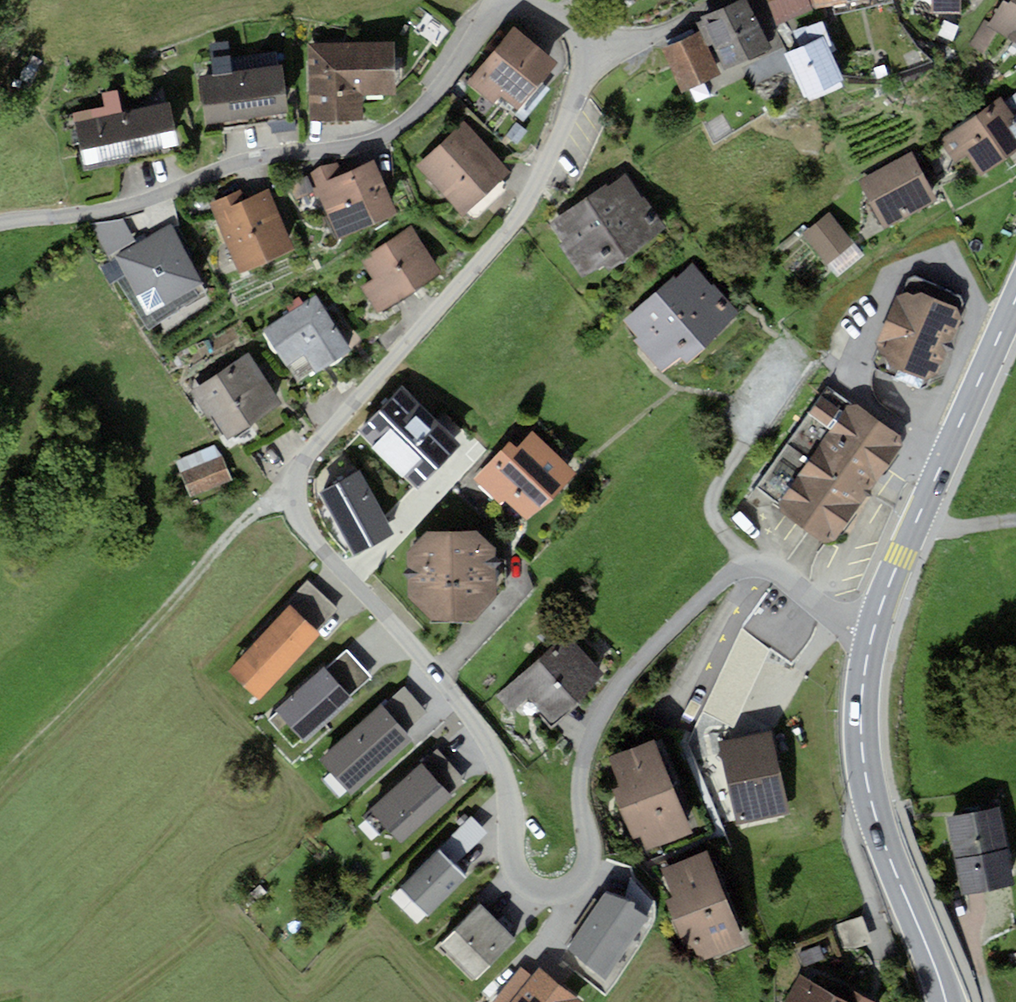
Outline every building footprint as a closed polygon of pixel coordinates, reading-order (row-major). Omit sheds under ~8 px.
[(696,19),(708,45),(713,43),(724,69),(774,48),(749,0),(738,0),(696,19)] [(778,24),(812,10),(808,0),(768,0),(778,24)] [(812,10),(816,8),(848,4),(847,0),(808,0),(812,10)] [(931,13),(961,13),(961,0),(931,0),(931,13)] [(1010,2),(1006,0),(1003,0),(988,25),(1015,42),(1015,0),(1011,0),(1010,2)] [(421,80),(458,27),(438,13),(401,67),(421,80)] [(803,47),(786,54),(805,98),(846,81),(834,53),(838,51),(832,36),(828,33),(823,21),(796,32),(803,47)] [(560,63),(514,25),(466,83),(493,104),(500,95),(520,111),(560,63)] [(996,34),(981,26),(970,46),(985,55),(996,34)] [(699,31),(662,49),(682,92),(720,74),(699,31)] [(394,40),(308,42),(309,120),(363,119),(363,95),(396,94),(394,40)] [(283,63),(199,76),(206,123),(220,121),(221,128),(272,120),(271,114),(290,111),(283,63)] [(1004,100),(1015,116),(1015,91),(1004,100)] [(938,141),(954,163),(968,154),(982,175),(1015,151),(1015,135),(1010,127),(1015,123),(1015,116),(1004,100),(1002,96),(938,141)] [(169,101),(76,120),(85,166),(179,146),(169,101)] [(295,119),(270,122),(272,133),(297,130),(295,119)] [(528,130),(517,122),(506,136),(517,145),(528,130)] [(465,123),(418,166),(462,214),(465,211),(471,217),(476,217),(507,190),(507,185),(501,178),(509,171),(465,123)] [(913,152),(859,180),(885,228),(939,199),(913,152)] [(344,174),(316,186),(338,240),(400,215),(377,160),(344,174)] [(316,186),(344,174),(338,162),(304,176),(309,189),(316,186)] [(607,182),(550,222),(564,241),(559,244),(582,277),(605,261),(609,267),(665,227),(627,173),(610,185),(607,182)] [(213,213),(246,199),(242,189),(209,204),(213,213)] [(246,199),(213,213),(239,273),(296,249),(270,189),(246,199)] [(831,211),(802,234),(826,265),(855,242),(831,211)] [(108,257),(136,241),(124,219),(90,223),(108,257)] [(172,226),(116,257),(147,314),(204,283),(172,226)] [(412,226),(361,258),(374,279),(361,287),(378,314),(442,273),(412,226)] [(676,274),(625,321),(641,338),(636,343),(664,372),(685,353),(689,358),(740,311),(694,263),(678,277),(676,274)] [(908,278),(873,361),(875,369),(924,388),(945,378),(968,306),(962,294),(916,276),(908,278)] [(317,295),(263,331),(298,385),(353,350),(317,295)] [(250,351),(190,390),(208,418),(213,415),(228,438),(283,403),(250,351)] [(827,543),(834,541),(902,445),(900,435),(828,385),(757,488),(780,504),(781,512),(827,543)] [(510,441),(473,480),(500,506),(506,500),(528,521),(575,472),(533,432),(518,448),(510,441)] [(222,456),(181,473),(191,497),(232,480),(222,456)] [(428,531),(408,551),(408,567),(403,573),(408,578),(409,597),(432,620),(474,619),(498,595),(497,548),(480,532),(428,531)] [(340,608),(308,579),(283,605),(287,609),(229,671),(260,699),(321,634),(318,631),(340,608)] [(569,630),(497,695),(512,712),(530,696),(553,722),(607,673),(569,630)] [(371,678),(346,650),(326,669),(324,666),(275,710),(305,743),(354,698),(352,695),(371,678)] [(428,713),(406,688),(389,702),(387,699),(318,760),(350,796),(414,739),(407,732),(428,713)] [(772,730),(719,742),(737,824),(791,812),(772,730)] [(653,740),(608,758),(619,786),(612,788),(632,839),(640,836),(645,850),(690,832),(653,740)] [(467,781),(438,749),(370,810),(401,843),(453,796),(451,795),(467,781)] [(1001,808),(948,817),(962,895),(1015,885),(1001,808)] [(488,831),(471,815),(400,887),(429,916),(467,878),(454,865),(488,831)] [(672,898),(665,900),(686,951),(694,948),(699,962),(744,944),(706,851),(661,869),(672,898)] [(638,901),(606,890),(564,950),(605,978),(646,918),(633,909),(638,901)] [(519,940),(481,905),(442,946),(479,982),(519,940)] [(863,916),(835,926),(844,952),(873,942),(863,916)] [(820,945),(799,953),(804,967),(825,959),(820,945)] [(539,967),(533,975),(521,966),(493,1001),(582,1001),(583,1001),(539,967)] [(845,985),(839,997),(800,977),(787,1001),(876,1001),(845,985)]
